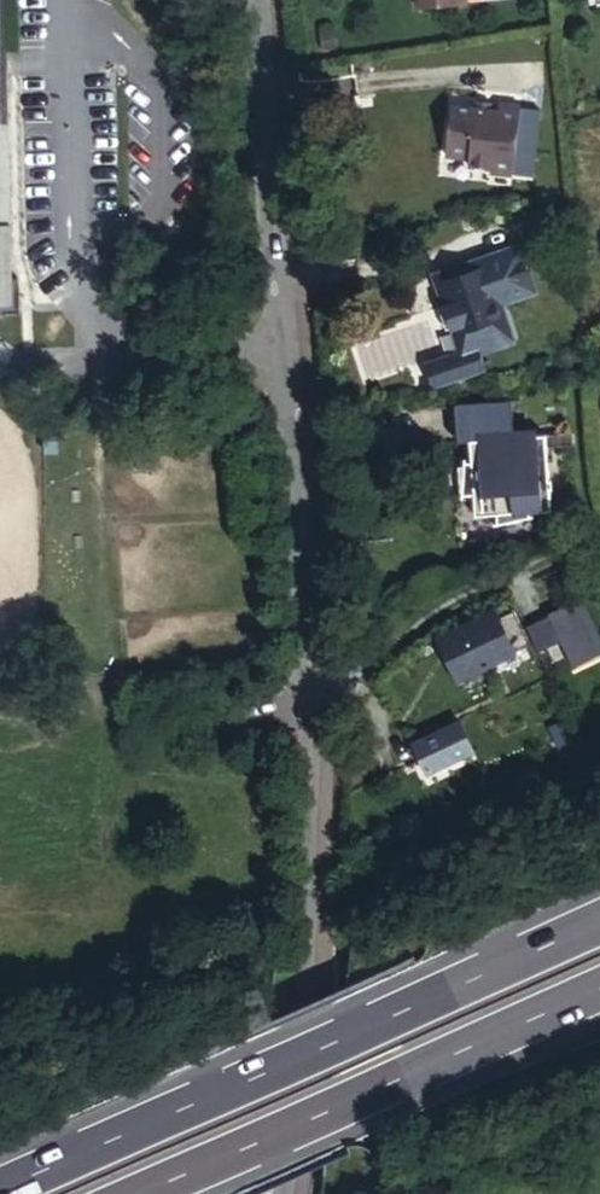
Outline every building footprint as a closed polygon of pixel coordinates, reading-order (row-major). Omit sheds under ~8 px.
[(10,303),(4,0),(0,0),(0,303),(10,303)] [(352,18),(338,20),(341,40),(355,38),(352,18)] [(494,110),(486,109),(472,107),(449,104),(442,153),(465,156),(464,162),(487,166),(488,171),(510,173),(519,104),(496,100),(494,110)] [(472,107),(486,109),(487,102),(474,100),(472,107)] [(515,249),(479,260),(481,268),(432,286),(439,308),(434,310),(442,331),(447,330),(454,350),(468,345),(476,353),(492,347),(494,339),(489,322),(500,317),(497,307),(530,294),(515,249)] [(481,268),(479,260),(429,276),(432,286),(481,268)] [(508,341),(500,317),(489,322),(494,339),(492,347),(508,341)] [(468,345),(454,350),(458,360),(476,353),(468,345)] [(454,350),(422,363),(431,387),(482,368),(476,353),(458,360),(454,350)] [(534,432),(456,437),(458,459),(452,459),(450,493),(460,493),(461,515),(483,513),(484,524),(517,516),(517,511),(539,509),(534,432)] [(565,601),(536,616),(559,662),(589,647),(565,601)] [(479,609),(424,636),(444,678),(499,652),(483,617),(479,609)] [(483,617),(499,652),(516,644),(499,609),(483,617)] [(513,628),(524,652),(548,640),(536,616),(513,628)] [(460,752),(445,722),(398,744),(413,775),(460,752)]
